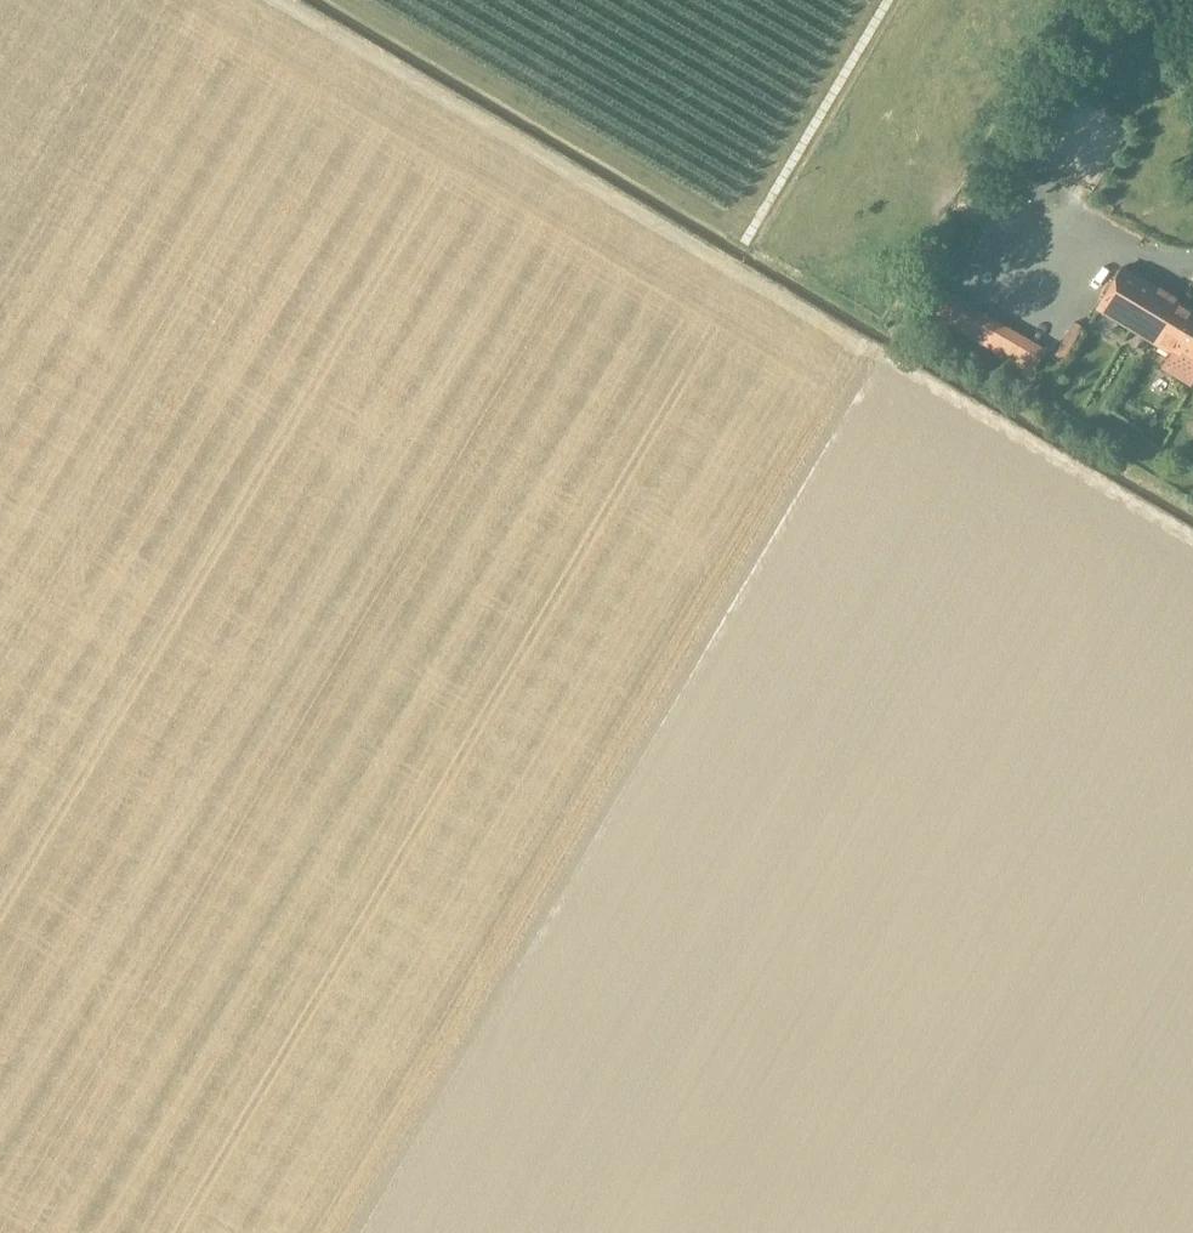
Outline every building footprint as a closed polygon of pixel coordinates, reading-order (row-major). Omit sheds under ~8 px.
[(1191,318),(1192,315),(1192,311),(1120,268),(1095,309),(1177,358),(1180,352),(1192,360),(1192,320),(1191,318)] [(986,348),(998,325),(946,294),(932,317),(986,348)]
